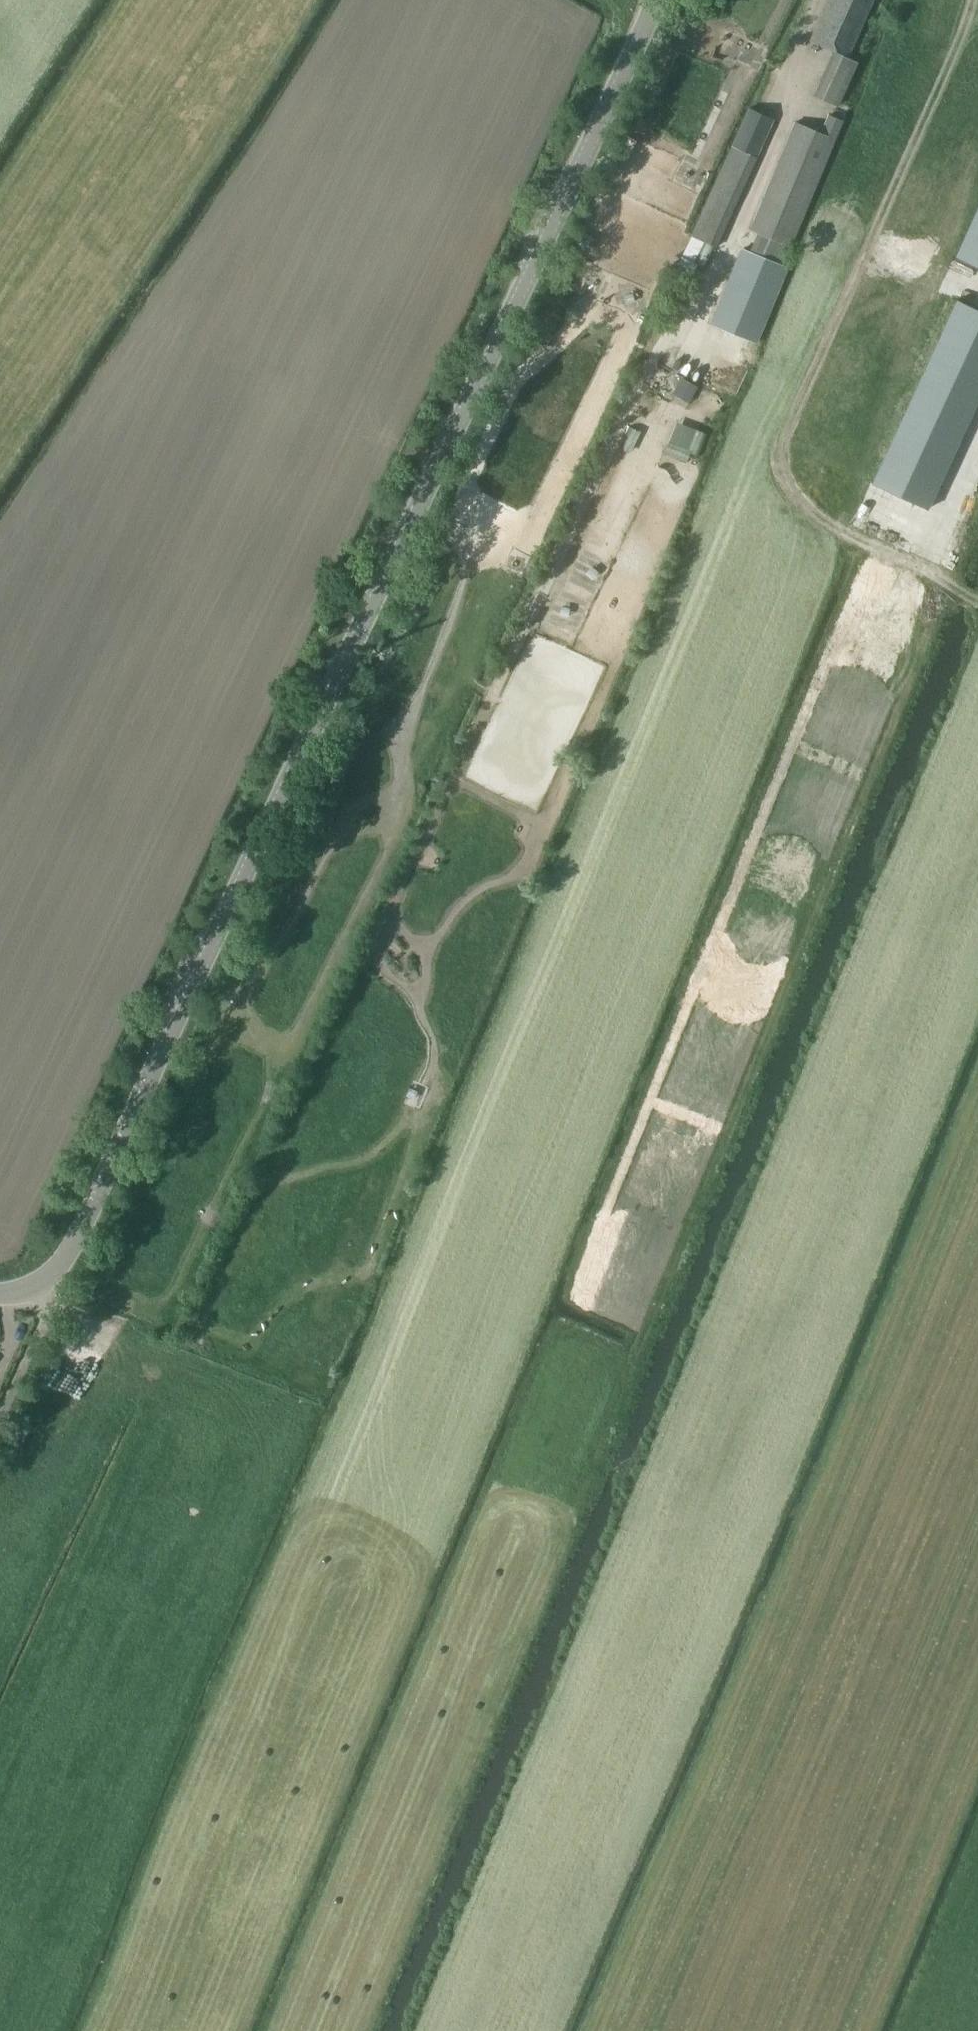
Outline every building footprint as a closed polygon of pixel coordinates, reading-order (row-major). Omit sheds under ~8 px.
[(811,39),(848,56),(874,0),(829,0),(811,39)] [(839,107),(859,62),(834,51),(813,95),(839,107)] [(750,107),(713,186),(691,235),(717,247),(740,198),(738,197),(774,118),(750,107)] [(755,252),(742,247),(712,324),(759,342),(790,265),(784,263),(843,119),(829,114),(821,132),(794,121),(750,228),(763,233),(755,252)] [(956,256),(977,266),(977,207),(956,256)] [(874,482),(928,507),(977,400),(977,310),(970,306),(958,300),(874,482)]
